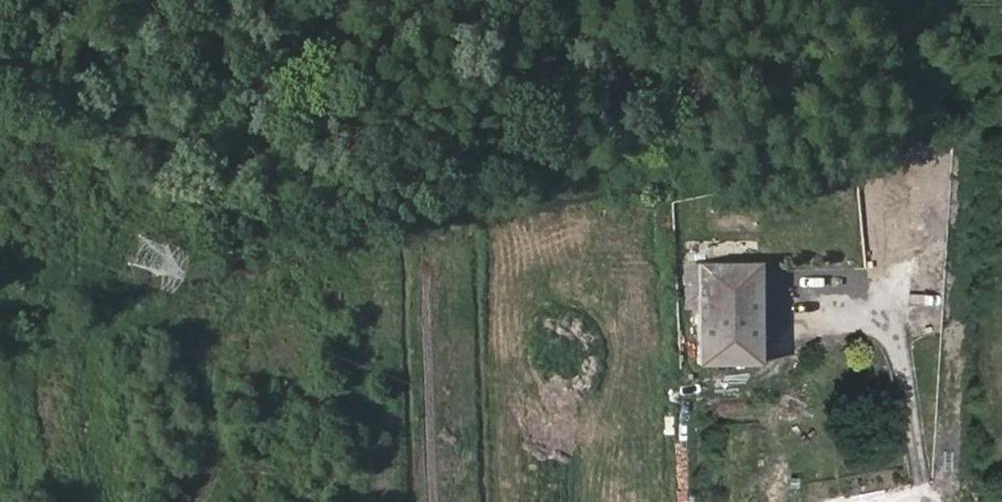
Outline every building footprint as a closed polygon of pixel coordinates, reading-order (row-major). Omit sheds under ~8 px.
[(914,146),(868,156),(875,184),(920,174),(914,146)] [(918,200),(916,221),(930,221),(929,239),(945,240),(947,201),(918,200)] [(760,361),(758,262),(699,263),(700,362),(760,361)]
